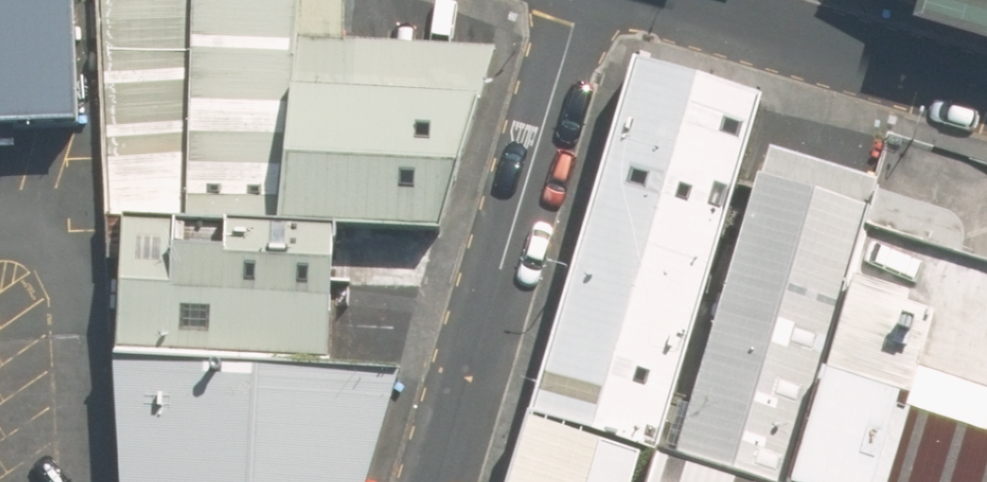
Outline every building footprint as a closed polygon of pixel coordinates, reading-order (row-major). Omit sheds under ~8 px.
[(77,22),(76,0),(0,0),(0,26),(77,22)] [(110,215),(121,215),(186,219),(190,0),(103,0),(110,215)] [(186,219),(280,225),(289,120),(297,32),(299,8),(300,0),(190,0),(186,219)] [(344,34),(346,0),(300,0),(299,8),(297,32),(344,34)] [(986,12),(986,0),(948,0),(986,12)] [(84,118),(77,22),(0,26),(0,120),(84,118)] [(344,34),(297,32),(289,120),(464,132),(495,41),(344,34)] [(537,419),(660,455),(763,104),(641,68),(537,419)] [(289,120),(280,225),(336,228),(437,235),(464,132),(289,120)] [(752,179),(669,463),(735,481),(785,481),(864,211),(752,179)] [(332,364),(336,228),(280,225),(186,219),(121,215),(114,354),(332,364)] [(785,481),(893,481),(944,308),(844,279),(785,481)] [(121,481),(362,481),(397,367),(332,364),(114,354),(121,481)] [(656,461),(650,481),(726,481),(656,461)]
